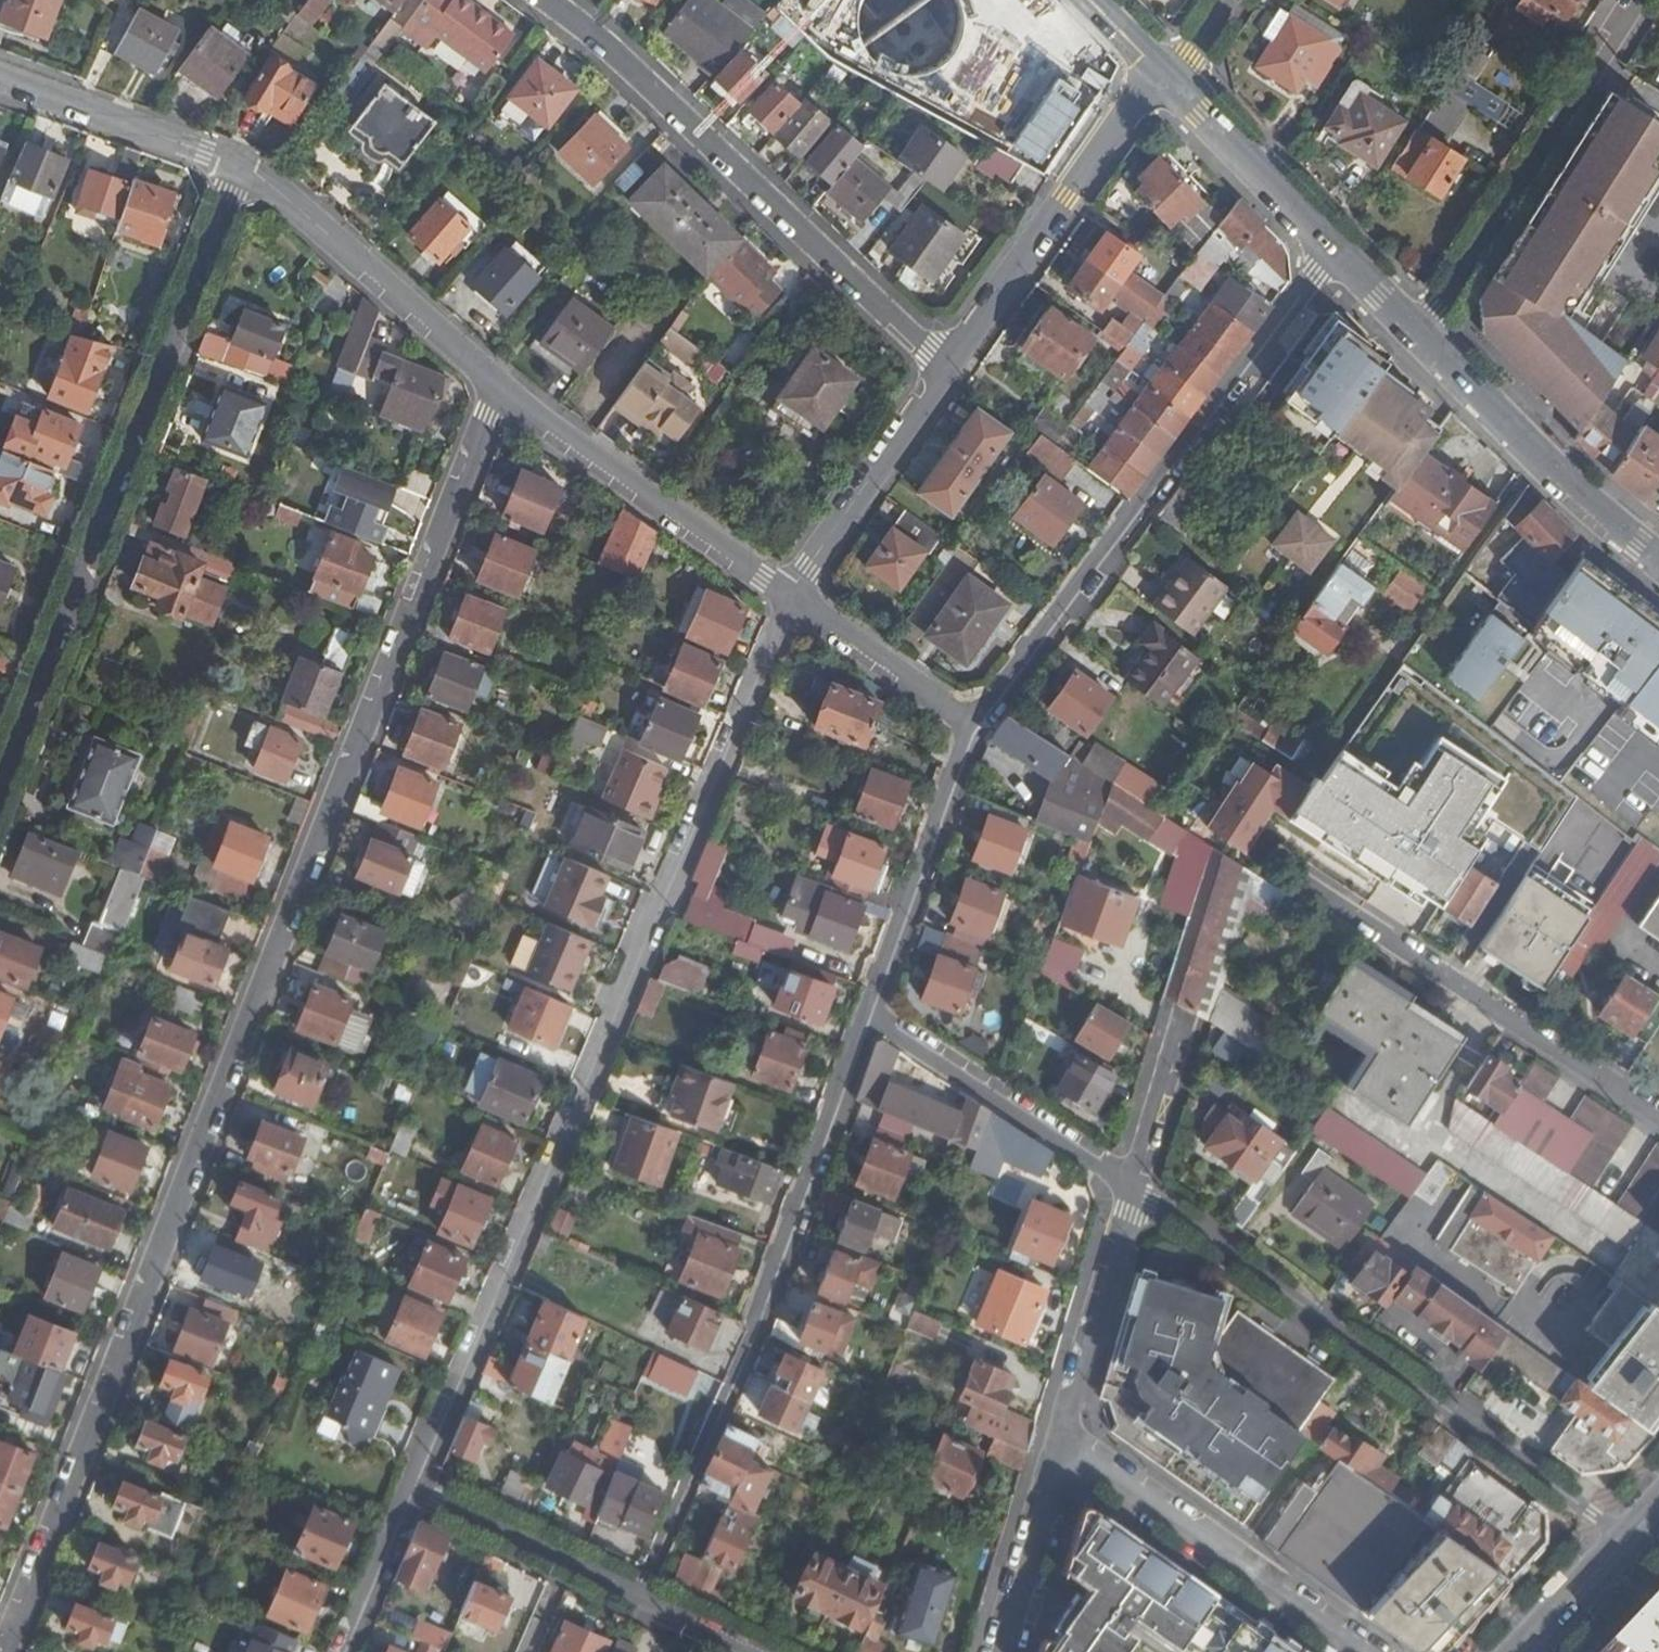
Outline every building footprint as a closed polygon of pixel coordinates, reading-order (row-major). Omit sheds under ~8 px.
[(59,0),(7,0),(0,20),(45,37),(59,0)] [(311,24),(330,0),(307,0),(298,12),(296,14),(311,24)] [(401,0),(384,0),(395,9),(401,0)] [(478,6),(471,0),(424,0),(405,27),(430,47),(441,34),(452,42),(474,11),(478,6)] [(753,29),(716,0),(690,0),(666,31),(702,58),(699,61),(711,74),(753,29)] [(857,31),(861,48),(871,63),(885,74),(902,80),(920,80),(937,74),(952,63),(961,48),(966,31),(964,14),(959,0),(863,0),(858,15),(857,31)] [(1537,0),(1522,0),(1517,7),(1543,24),(1552,9),(1537,0)] [(1552,9),(1566,19),(1577,0),(1537,0),(1552,9)] [(296,14),(298,12),(283,3),(266,27),(279,37),(296,14)] [(1296,4),(1291,13),(1330,38),(1336,29),(1296,4)] [(488,13),(478,6),(474,11),(486,19),(488,13)] [(785,17),(775,7),(767,15),(777,24),(785,17)] [(1330,38),(1291,13),(1282,7),(1265,33),(1273,39),(1258,64),(1296,88),(1305,76),(1318,85),(1343,47),(1330,38)] [(137,9),(114,49),(154,72),(177,31),(137,9)] [(474,11),(452,42),(487,71),(515,34),(488,13),(486,19),(474,11)] [(373,40),(385,48),(396,33),(385,23),(373,40)] [(209,24),(180,64),(213,89),(244,49),(209,24)] [(375,61),(385,48),(373,40),(358,60),(331,95),(346,106),(379,65),(375,61)] [(1470,44),(1458,62),(1477,76),(1489,55),(1470,44)] [(739,99),(764,71),(742,51),(717,78),(739,99)] [(267,54),(238,89),(247,92),(244,96),(266,110),(271,103),(291,116),(312,84),(267,54)] [(536,140),(576,87),(538,59),(500,111),(536,140)] [(1458,62),(1442,86),(1468,104),(1517,135),(1529,118),(1474,81),(1477,76),(1458,62)] [(769,129),(796,102),(775,81),(749,108),(769,129)] [(394,171),(433,121),(382,83),(344,132),(394,171)] [(1358,112),(1369,94),(1353,83),(1340,102),(1358,112)] [(1442,86),(1393,165),(1439,195),(1461,158),(1441,144),(1468,104),(1442,86)] [(1610,90),(1548,188),(1594,217),(1657,119),(1610,90)] [(1407,118),(1369,94),(1358,112),(1340,102),(1327,123),(1344,133),(1340,141),(1377,165),(1407,118)] [(802,99),(774,134),(798,154),(826,118),(802,99)] [(592,179),(626,144),(593,113),(559,149),(592,179)] [(1504,356),(1579,433),(1598,404),(1625,361),(1567,324),(1658,179),(1658,121),(1657,119),(1594,217),(1504,356)] [(806,161),(832,182),(850,159),(861,143),(835,124),(806,161)] [(68,158),(26,140),(2,198),(44,216),(68,158)] [(133,180),(143,151),(124,145),(119,162),(121,163),(116,178),(131,186),(133,180)] [(1207,240),(1227,215),(1164,153),(1137,180),(1143,184),(1134,195),(1168,227),(1181,214),(1207,240)] [(993,208),(1017,176),(989,157),(965,188),(993,208)] [(901,208),(926,177),(904,162),(885,186),(850,159),(832,182),(825,191),(859,218),(880,193),(901,208)] [(642,171),(633,161),(612,180),(621,192),(642,171)] [(629,197),(704,270),(736,236),(662,164),(629,197)] [(1051,178),(1047,176),(1028,166),(1020,178),(1041,192),(1051,178)] [(121,215),(131,186),(116,178),(91,171),(77,211),(95,217),(97,209),(121,215)] [(154,187),(133,180),(131,186),(121,215),(117,224),(117,229),(157,242),(173,193),(167,191),(154,187)] [(155,180),(154,187),(167,191),(169,185),(155,180)] [(1548,188),(1480,295),(1481,332),(1504,356),(1594,217),(1548,188)] [(1287,247),(1240,198),(1227,215),(1207,240),(1200,252),(1218,266),(1223,260),(1243,234),(1291,278),(1287,247)] [(438,260),(468,227),(437,200),(407,234),(438,260)] [(932,277),(963,232),(923,204),(892,249),(932,277)] [(117,224),(121,215),(97,209),(95,217),(117,224)] [(1106,232),(1087,259),(1119,282),(1128,270),(1138,254),(1106,232)] [(736,236),(709,265),(746,299),(740,307),(752,317),(778,288),(767,278),(773,271),(736,236)] [(503,312),(535,274),(504,248),(472,284),(503,312)] [(1187,267),(1163,252),(1141,279),(1128,270),(1119,282),(1155,308),(1181,275),(1187,267)] [(1200,252),(1187,267),(1181,275),(1201,290),(1218,266),(1200,252)] [(1119,282),(1087,259),(1069,285),(1100,307),(1112,292),(1119,282)] [(799,285),(806,291),(816,280),(809,274),(799,285)] [(1113,319),(1104,330),(1125,347),(1132,341),(1150,315),(1155,308),(1119,282),(1112,292),(1118,297),(1115,300),(1130,311),(1120,324),(1113,319)] [(1254,329),(1274,301),(1264,294),(1258,302),(1231,282),(1215,301),(1254,329)] [(371,334),(382,308),(363,293),(336,366),(341,367),(331,397),(345,402),(357,370),(371,334)] [(539,342),(578,370),(611,327),(572,298),(539,342)] [(1235,353),(1254,329),(1215,301),(1204,315),(1196,325),(1235,353)] [(69,333),(73,335),(82,336),(90,308),(79,305),(69,333)] [(1196,325),(1204,315),(1192,307),(1185,318),(1196,325)] [(197,353),(245,368),(252,349),(272,357),(284,325),(245,309),(232,341),(206,332),(197,353)] [(1062,375),(1089,335),(1053,309),(1026,347),(1062,375)] [(1141,347),(1157,327),(1160,322),(1150,315),(1132,341),(1141,347)] [(1384,369),(1389,362),(1369,346),(1371,343),(1339,319),(1305,364),(1310,368),(1287,399),(1313,418),(1310,421),(1331,438),(1336,432),(1384,369)] [(690,363),(702,348),(670,324),(659,339),(690,363)] [(1220,372),(1235,353),(1196,325),(1182,345),(1220,372)] [(388,340),(371,334),(357,370),(394,384),(382,413),(423,428),(444,376),(384,354),(388,340)] [(85,411),(111,344),(82,336),(73,335),(48,396),(85,411)] [(1658,368),(1658,335),(1645,358),(1658,368)] [(1132,341),(1125,347),(1111,368),(1116,373),(1124,364),(1132,370),(1148,352),(1141,347),(1132,341)] [(1204,394),(1220,372),(1182,345),(1165,366),(1204,394)] [(821,424),(853,378),(811,347),(780,393),(821,424)] [(644,359),(609,406),(655,439),(662,431),(672,438),(695,407),(680,395),(688,384),(671,370),(668,374),(644,359)] [(1191,413),(1204,394),(1165,366),(1151,384),(1191,413)] [(1384,369),(1336,432),(1385,469),(1379,477),(1396,489),(1424,452),(1438,433),(1423,421),(1433,407),(1418,398),(1419,396),(1384,369)] [(1131,412),(1137,404),(1107,383),(1111,378),(1105,375),(1085,401),(1096,409),(1100,412),(1111,397),(1131,412)] [(1176,432),(1191,413),(1151,384),(1137,404),(1176,432)] [(245,454),(268,403),(224,385),(204,437),(245,454)] [(1575,440),(1615,469),(1643,426),(1658,401),(1658,387),(1640,414),(1632,408),(1621,422),(1598,404),(1579,433),(1575,440)] [(1096,409),(1085,401),(1069,422),(1080,429),(1096,409)] [(1158,455),(1176,432),(1137,404),(1131,412),(1119,426),(1158,455)] [(1040,408),(1028,424),(1039,433),(1054,443),(1067,425),(1040,408)] [(87,484),(94,467),(68,457),(80,424),(44,409),(28,448),(56,459),(50,469),(54,471),(87,484)] [(951,514),(1008,431),(977,409),(919,490),(951,514)] [(1144,474),(1158,455),(1119,426),(1105,446),(1144,474)] [(1615,469),(1613,472),(1649,505),(1658,490),(1658,437),(1643,426),(1615,469)] [(1062,476),(1075,459),(1054,443),(1039,433),(1027,449),(1062,476)] [(1126,496),(1144,474),(1105,446),(1088,468),(1126,496)] [(50,469),(3,449),(0,456),(0,501),(9,505),(11,500),(45,514),(54,496),(45,493),(54,471),(50,469)] [(1424,452),(1396,489),(1393,492),(1467,546),(1496,504),(1424,452)] [(299,511),(313,516),(332,470),(299,456),(279,503),(299,511)] [(330,523),(376,542),(390,505),(385,502),(393,481),(345,463),(335,489),(342,492),(330,523)] [(186,534),(207,479),(178,468),(170,488),(178,490),(172,505),(165,502),(158,522),(186,534)] [(542,529),(559,484),(523,469),(505,514),(542,529)] [(1053,540),(1080,500),(1043,474),(1016,513),(1053,540)] [(1578,529),(1528,482),(1504,516),(1523,533),(1500,561),(1516,572),(1497,595),(1530,621),(1566,575),(1549,559),(1578,529)] [(1649,505),(1651,509),(1658,514),(1658,490),(1649,505)] [(299,511),(279,503),(271,523),(291,531),(299,511)] [(639,577),(658,531),(624,507),(597,559),(628,573),(639,577)] [(929,553),(942,535),(906,508),(893,526),(925,550),(929,553)] [(1308,574),(1333,540),(1296,512),(1270,545),(1308,574)] [(133,521),(128,533),(151,541),(135,585),(164,597),(159,607),(181,616),(185,611),(212,622),(225,586),(200,576),(203,569),(229,579),(235,562),(133,521)] [(898,589),(925,550),(893,526),(865,564),(898,589)] [(308,592),(351,608),(372,556),(360,552),(362,545),(331,533),(308,592)] [(515,592),(533,548),(497,534),(479,577),(515,592)] [(1309,602),(1344,627),(1356,614),(1341,600),(1362,580),(1367,583),(1372,579),(1374,582),(1390,560),(1359,536),(1309,602)] [(1658,720),(1658,609),(1584,551),(1566,575),(1530,621),(1620,690),(1658,720)] [(14,565),(0,559),(0,602),(14,565)] [(1191,562),(1156,607),(1196,637),(1231,590),(1191,562)] [(1402,567),(1383,592),(1408,612),(1428,588),(1402,567)] [(630,597),(639,577),(628,573),(620,592),(630,597)] [(961,657),(1001,600),(968,575),(929,633),(961,657)] [(688,632),(708,590),(698,586),(679,629),(688,632)] [(688,632),(727,649),(745,606),(708,590),(688,632)] [(424,636),(468,652),(472,645),(490,652),(506,609),(468,594),(455,627),(431,618),(424,636)] [(1297,619),(1292,628),(1322,653),(1344,627),(1309,602),(1297,619)] [(1493,616),(1447,676),(1478,699),(1524,640),(1493,616)] [(278,719),(336,742),(344,722),(322,715),(354,635),(335,627),(322,664),(302,657),(278,719)] [(1152,653),(1128,683),(1162,707),(1197,660),(1153,628),(1141,643),(1152,653)] [(680,694),(703,704),(722,660),(685,644),(665,686),(680,694)] [(436,703),(449,708),(452,701),(468,707),(484,665),(446,650),(437,674),(433,673),(426,692),(440,697),(436,703)] [(0,656),(0,679),(9,682),(16,663),(0,656)] [(1551,658),(1543,669),(1564,683),(1571,673),(1551,658)] [(1473,923),(1497,886),(1468,866),(1497,822),(1543,853),(1579,797),(1560,782),(1520,752),(1485,724),(1402,662),(1313,789),(1277,766),(1272,772),(1255,761),(1242,782),(1239,780),(1209,827),(1243,849),(1276,802),(1294,813),(1292,816),(1387,878),(1400,858),(1419,871),(1412,883),(1473,923)] [(1052,707),(1035,732),(1070,754),(1085,733),(1087,735),(1114,697),(1076,669),(1049,705),(1052,707)] [(825,702),(872,720),(880,699),(833,681),(825,702)] [(689,737),(703,704),(680,694),(674,705),(660,699),(641,739),(690,761),(699,740),(689,737)] [(180,741),(192,745),(207,705),(196,702),(180,741)] [(864,741),(872,720),(825,702),(816,723),(864,741)] [(404,758),(442,773),(461,723),(423,708),(404,758)] [(1237,710),(1230,722),(1290,760),(1303,739),(1276,720),(1271,730),(1237,710)] [(577,713),(566,742),(596,754),(607,725),(577,713)] [(1007,715),(990,736),(1059,778),(1040,822),(1091,844),(1100,822),(1114,783),(1074,757),(1070,754),(1035,732),(1007,715)] [(286,780),(302,740),(254,721),(246,743),(263,750),(256,768),(286,780)] [(1074,757),(1114,783),(1151,806),(1163,789),(1098,744),(1094,751),(1081,744),(1074,757)] [(601,797),(649,816),(666,780),(660,778),(666,764),(623,747),(601,797)] [(96,748),(73,811),(111,824),(134,761),(96,748)] [(894,825),(910,781),(873,767),(856,811),(894,825)] [(362,794),(357,809),(387,821),(390,811),(422,823),(439,781),(401,768),(388,803),(362,794)] [(1114,783),(1100,822),(1118,831),(1125,819),(1179,855),(1165,906),(1190,915),(1213,846),(1163,813),(1151,806),(1114,783)] [(628,864),(644,828),(587,804),(571,840),(628,864)] [(1032,821),(1000,807),(996,806),(976,857),(1013,872),(1032,821)] [(1641,836),(1658,849),(1658,825),(1652,820),(1641,836)] [(412,864),(422,835),(388,821),(387,821),(379,841),(373,839),(361,874),(402,890),(412,864)] [(830,883),(867,897),(887,845),(830,823),(818,853),(839,860),(830,883)] [(126,841),(116,865),(120,867),(141,875),(158,830),(142,824),(136,845),(126,841)] [(250,880),(252,877),(258,862),(267,839),(230,824),(214,866),(250,880)] [(61,896),(79,850),(31,830),(21,857),(24,859),(17,877),(61,896)] [(1577,939),(1599,954),(1624,917),(1653,872),(1658,862),(1658,849),(1641,836),(1591,918),(1577,939)] [(1213,846),(1190,915),(1165,997),(1187,1009),(1207,1019),(1220,988),(1253,892),(1258,875),(1255,872),(1213,846)] [(1061,923),(1122,946),(1142,898),(1086,877),(1095,855),(1088,850),(1068,906),(1061,923)] [(601,893),(609,873),(567,856),(546,904),(594,926),(603,904),(597,901),(601,893)] [(258,862),(252,877),(260,880),(265,865),(258,862)] [(412,864),(402,890),(415,895),(426,869),(412,864)] [(120,926),(134,892),(141,875),(120,867),(100,918),(120,926)] [(1624,917),(1641,929),(1658,903),(1658,875),(1653,872),(1624,917)] [(170,905),(177,889),(141,875),(134,892),(170,905)] [(1298,920),(1307,906),(1258,875),(1253,892),(1298,920)] [(1527,876),(1480,947),(1544,989),(1577,939),(1591,918),(1527,876)] [(952,920),(953,922),(989,935),(1005,893),(968,879),(952,920)] [(848,948),(867,897),(830,883),(820,912),(805,907),(798,929),(848,948)] [(608,895),(601,893),(597,901),(603,904),(608,895)] [(179,916),(221,928),(227,906),(185,894),(179,916)] [(693,898),(685,918),(716,929),(722,911),(693,898)] [(1641,929),(1658,942),(1658,903),(1641,929)] [(952,920),(925,911),(920,923),(949,932),(953,922),(952,920)] [(358,987),(362,990),(385,932),(343,917),(330,951),(338,956),(329,976),(358,987)] [(571,990),(580,970),(575,968),(586,938),(548,921),(528,972),(571,990)] [(95,928),(89,947),(110,955),(117,936),(95,928)] [(786,955),(791,935),(775,931),(770,951),(786,955)] [(42,949),(2,932),(0,937),(0,975),(27,986),(42,949)] [(213,985),(226,948),(184,933),(170,968),(213,985)] [(580,970),(591,940),(586,938),(575,968),(580,970)] [(1037,956),(1047,959),(1054,942),(1044,939),(1037,956)] [(1042,975),(1069,988),(1085,951),(1055,940),(1054,942),(1047,959),(1044,967),(1042,975)] [(104,972),(110,958),(110,955),(89,947),(76,942),(69,958),(104,972)] [(961,1012),(981,955),(951,944),(945,958),(940,955),(923,998),(961,1012)] [(330,951),(322,973),(329,976),(338,956),(330,951)] [(665,962),(659,978),(668,983),(700,993),(708,969),(679,958),(665,962)] [(821,1020),(838,974),(794,958),(777,1004),(821,1020)] [(1405,1007),(1411,999),(1352,962),(1319,1012),(1377,1050),(1346,1096),(1403,1134),(1462,1044),(1405,1007)] [(1650,1043),(1658,1030),(1658,995),(1628,974),(1603,1013),(1650,1043)] [(353,1002),(358,987),(329,976),(324,989),(353,1002)] [(659,978),(650,976),(638,1008),(654,1015),(668,983),(659,978)] [(552,1044),(569,1003),(526,984),(510,1025),(552,1044)] [(337,1044),(353,1002),(324,989),(317,986),(309,1007),(303,1005),(295,1027),(337,1044)] [(1256,1050),(1273,1024),(1220,988),(1207,1019),(1215,1024),(1256,1050)] [(13,1000),(0,995),(0,1034),(13,1000)] [(1111,1056),(1130,1022),(1097,1004),(1078,1037),(1111,1056)] [(1027,1015),(1019,1035),(1068,1064),(1076,1051),(1079,1046),(1027,1015)] [(149,1066),(170,1075),(175,1065),(181,1068),(194,1032),(152,1016),(137,1052),(152,1057),(149,1066)] [(806,1046),(811,1032),(788,1024),(783,1037),(769,1032),(766,1041),(755,1071),(754,1074),(791,1088),(799,1069),(805,1070),(813,1048),(806,1046)] [(1299,1042),(1273,1024),(1256,1050),(1281,1068),(1299,1042)] [(740,1066),(755,1071),(766,1041),(751,1035),(740,1066)] [(878,1040),(855,1102),(866,1106),(893,1045),(884,1040),(878,1040)] [(312,1106),(316,1097),(322,1081),(327,1082),(334,1085),(341,1070),(292,1050),(276,1091),(312,1106)] [(1076,1051),(1068,1064),(1073,1068),(1061,1089),(1096,1109),(1115,1076),(1076,1051)] [(1504,1111),(1521,1083),(1504,1072),(1508,1066),(1489,1052),(1468,1087),(1504,1111)] [(154,1129),(170,1085),(139,1073),(142,1064),(122,1056),(102,1109),(154,1129)] [(534,1100),(541,1077),(498,1060),(480,1103),(530,1125),(539,1103),(534,1100)] [(1559,1075),(1537,1060),(1521,1083),(1504,1111),(1495,1124),(1592,1187),(1634,1122),(1588,1092),(1569,1121),(1541,1102),(1559,1075)] [(724,1106),(734,1080),(680,1061),(672,1088),(677,1090),(669,1114),(716,1130),(717,1127),(724,1106)] [(322,1081),(316,1097),(320,1099),(327,1082),(322,1081)] [(976,1148),(991,1109),(969,1095),(964,1112),(890,1082),(878,1111),(949,1138),(976,1148)] [(677,1090),(672,1088),(669,1094),(661,1091),(654,1109),(669,1114),(677,1090)] [(53,1125),(61,1103),(54,1100),(45,1123),(53,1125)] [(1618,1204),(1592,1187),(1495,1124),(1460,1100),(1453,1132),(1634,1252),(1615,1279),(1658,1310),(1658,1232),(1618,1204)] [(738,1112),(724,1106),(717,1127),(732,1132),(738,1112)] [(1413,1198),(1430,1175),(1330,1107),(1315,1127),(1413,1198)] [(1047,1169),(1055,1152),(991,1109),(976,1148),(970,1165),(967,1169),(996,1178),(1005,1160),(1039,1173),(1047,1169)] [(659,1183),(679,1130),(634,1114),(614,1167),(659,1183)] [(1285,1171),(1209,1118),(1205,1132),(1214,1139),(1209,1146),(1246,1171),(1242,1178),(1255,1187),(1259,1180),(1265,1184),(1255,1198),(1248,1194),(1229,1219),(1243,1228),(1285,1171)] [(252,1176),(283,1189),(306,1140),(263,1122),(250,1158),(258,1161),(252,1176)] [(497,1185),(515,1140),(482,1127),(463,1171),(497,1185)] [(129,1190),(145,1145),(111,1133),(93,1175),(129,1190)] [(942,1156),(970,1165),(976,1148),(949,1138),(942,1156)] [(894,1197),(910,1154),(872,1140),(856,1182),(894,1197)] [(714,1152),(740,1161),(743,1152),(717,1144),(714,1152)] [(1618,1204),(1658,1232),(1658,1144),(1618,1204)] [(783,1181),(788,1168),(743,1152),(740,1161),(729,1185),(768,1199),(778,1179),(783,1181)] [(1326,1171),(1333,1161),(1320,1152),(1304,1176),(1316,1185),(1296,1215),(1345,1251),(1377,1207),(1326,1171)] [(1018,1204),(1023,1179),(1000,1174),(994,1198),(1018,1204)] [(490,1223),(497,1203),(442,1180),(432,1205),(444,1210),(435,1228),(472,1244),(482,1220),(490,1223)] [(1436,1236),(1451,1245),(1516,1291),(1554,1236),(1476,1181),(1436,1236)] [(236,1239),(261,1250),(267,1234),(276,1238),(283,1220),(273,1215),(280,1197),(241,1182),(233,1202),(249,1209),(236,1239)] [(108,1247),(121,1209),(68,1187),(53,1225),(108,1247)] [(1052,1261),(1071,1215),(1036,1198),(1016,1246),(1052,1261)] [(864,1248),(878,1210),(853,1200),(838,1237),(864,1248)] [(367,1237),(378,1211),(366,1206),(355,1232),(367,1237)] [(561,1209),(550,1233),(570,1243),(582,1218),(561,1209)] [(732,1249),(738,1233),(691,1215),(685,1228),(700,1234),(681,1280),(720,1296),(739,1251),(732,1249)] [(1373,1232),(1353,1260),(1370,1273),(1383,1256),(1407,1272),(1415,1261),(1373,1232)] [(445,1306),(471,1317),(478,1299),(454,1288),(466,1259),(429,1243),(411,1284),(447,1298),(445,1306)] [(238,1292),(251,1258),(217,1244),(204,1279),(238,1292)] [(869,1290),(880,1263),(861,1255),(858,1261),(832,1250),(818,1288),(843,1299),(850,1283),(869,1290)] [(82,1310),(98,1267),(63,1253),(46,1296),(82,1310)] [(1383,1256),(1370,1273),(1362,1285),(1384,1303),(1407,1272),(1383,1256)] [(1479,1368),(1486,1359),(1506,1328),(1495,1319),(1419,1264),(1394,1296),(1461,1346),(1456,1352),(1479,1368)] [(1026,1341),(1048,1292),(1001,1269),(979,1320),(1026,1341)] [(1112,1429),(1245,1522),(1309,1436),(1301,1430),(1322,1400),(1336,1380),(1242,1310),(1226,1330),(1216,1328),(1224,1298),(1140,1270),(1118,1344),(1125,1346),(1112,1384),(1106,1382),(1101,1398),(1112,1429)] [(1615,1279),(1583,1326),(1612,1347),(1586,1385),(1648,1430),(1655,1423),(1658,1419),(1658,1310),(1615,1279)] [(709,1348),(725,1313),(664,1286),(658,1298),(668,1303),(661,1316),(675,1322),(670,1332),(709,1348)] [(425,1354),(441,1314),(405,1297),(389,1338),(425,1354)] [(547,1402),(585,1315),(546,1297),(516,1366),(489,1354),(481,1373),(491,1377),(547,1402)] [(215,1362),(237,1309),(209,1298),(204,1311),(193,1307),(177,1347),(215,1362)] [(770,1336),(808,1353),(811,1344),(824,1349),(837,1313),(812,1302),(801,1329),(777,1319),(770,1336)] [(895,1324),(907,1329),(914,1311),(902,1308),(895,1324)] [(61,1366),(74,1330),(30,1313),(15,1349),(61,1366)] [(1634,1456),(1655,1434),(1648,1430),(1586,1385),(1506,1328),(1486,1359),(1505,1374),(1512,1366),(1577,1413),(1551,1450),(1583,1473),(1613,1471),(1620,1463),(1625,1466),(1634,1456)] [(1118,1344),(1106,1382),(1112,1384),(1125,1346),(1118,1344)] [(3,1347),(0,1354),(0,1374),(17,1381),(11,1397),(46,1411),(62,1371),(3,1347)] [(654,1350),(641,1377),(685,1398),(698,1371),(654,1350)] [(368,1434),(397,1368),(358,1352),(345,1381),(342,1380),(326,1418),(341,1424),(347,1443),(368,1434)] [(772,1381),(808,1397),(821,1369),(785,1352),(779,1365),(774,1362),(766,1379),(772,1381)] [(201,1399),(210,1376),(172,1359),(162,1383),(176,1388),(171,1398),(188,1405),(192,1395),(201,1399)] [(998,1435),(1028,1449),(1037,1422),(1002,1406),(1010,1390),(1003,1386),(1008,1373),(978,1359),(962,1395),(974,1400),(965,1420),(998,1435)] [(471,1418),(491,1377),(481,1373),(450,1448),(472,1458),(481,1439),(489,1442),(495,1428),(471,1418)] [(794,1427),(808,1397),(772,1381),(759,1410),(794,1427)] [(1309,1436),(1345,1461),(1388,1492),(1396,1483),(1398,1480),(1377,1466),(1384,1455),(1354,1432),(1348,1438),(1336,1428),(1332,1432),(1325,1427),(1335,1414),(1322,1400),(1301,1430),(1309,1436)] [(179,1458),(187,1435),(148,1420),(140,1444),(152,1448),(149,1457),(165,1464),(170,1454),(179,1458)] [(620,1461),(633,1429),(612,1421),(598,1456),(573,1446),(569,1454),(565,1453),(550,1488),(591,1506),(605,1471),(614,1475),(620,1461)] [(727,1424),(713,1454),(744,1469),(750,1458),(758,1440),(727,1424)] [(1449,1482),(1473,1451),(1440,1426),(1419,1454),(1436,1468),(1433,1471),(1449,1482)] [(961,1492),(980,1449),(943,1433),(924,1475),(961,1492)] [(990,1453),(1023,1467),(1028,1449),(998,1435),(990,1453)] [(20,1489),(34,1453),(0,1439),(0,1482),(20,1489)] [(713,1454),(700,1484),(730,1499),(744,1469),(713,1454)] [(744,1469),(730,1499),(729,1501),(752,1511),(772,1468),(750,1458),(744,1469)] [(614,1475),(595,1523),(610,1530),(615,1521),(640,1532),(657,1490),(640,1482),(643,1471),(620,1461),(614,1475)] [(1444,1645),(1509,1579),(1388,1492),(1345,1461),(1320,1494),(1302,1481),(1261,1539),(1411,1648),(1444,1645)] [(1388,1492),(1509,1579),(1544,1543),(1540,1515),(1476,1464),(1446,1500),(1439,1496),(1430,1508),(1396,1483),(1388,1492)] [(20,1489),(0,1482),(0,1524),(6,1527),(20,1489)] [(154,1520),(162,1497),(124,1482),(115,1505),(129,1510),(126,1519),(141,1525),(145,1517),(154,1520)] [(752,1511),(729,1501),(706,1555),(735,1568),(760,1516),(752,1511)] [(334,1565),(353,1521),(315,1504),(295,1548),(334,1565)] [(1160,1633),(1198,1580),(1089,1505),(1084,1509),(1066,1567),(1091,1586),(1085,1595),(1127,1626),(1136,1615),(1160,1633)] [(453,1538),(421,1524),(413,1535),(409,1544),(404,1557),(400,1564),(403,1566),(393,1587),(423,1600),(429,1587),(432,1588),(453,1538)] [(131,1581),(139,1558),(100,1542),(91,1566),(104,1571),(101,1580),(117,1586),(121,1577),(131,1581)] [(685,1556),(674,1582),(688,1589),(702,1562),(685,1556)] [(797,1596),(826,1611),(846,1572),(815,1557),(797,1596)] [(886,1573),(852,1557),(846,1572),(826,1611),(859,1628),(886,1573)] [(702,1562),(688,1589),(709,1599),(721,1568),(704,1559),(702,1562)] [(307,1630),(325,1586),(287,1569),(268,1614),(307,1630)] [(511,1596),(476,1579),(461,1613),(484,1623),(497,1629),(511,1596)] [(1217,1599),(1220,1595),(1198,1580),(1160,1633),(1181,1648),(1217,1599)] [(118,1613),(53,1587),(49,1602),(75,1612),(68,1627),(80,1632),(78,1642),(93,1647),(98,1638),(106,1641),(118,1613)] [(937,1641),(950,1602),(910,1588),(899,1627),(937,1641)] [(1065,1622),(1085,1595),(1079,1591),(1059,1618),(1065,1622)] [(1643,1610),(1617,1637),(1641,1651),(1658,1651),(1658,1592),(1643,1610)] [(1127,1626),(1085,1595),(1065,1622),(1108,1651),(1127,1626)] [(1259,1621),(1254,1627),(1217,1599),(1181,1648),(1179,1651),(1181,1651),(1302,1651),(1259,1621)] [(885,1645),(879,1643),(881,1641),(875,1637),(886,1613),(876,1609),(858,1651),(882,1651),(885,1645)] [(393,1611),(387,1626),(412,1636),(417,1621),(393,1611)] [(484,1623),(461,1613),(453,1630),(476,1639),(484,1623)] [(1059,1629),(1065,1622),(1059,1618),(1054,1624),(1059,1629)] [(417,1621),(412,1636),(423,1642),(445,1650),(451,1635),(417,1621)] [(609,1642),(566,1621),(551,1651),(604,1651),(609,1642)] [(1065,1622),(1059,1629),(1052,1640),(1047,1639),(1042,1651),(1108,1651),(1065,1622)] [(296,1637),(258,1623),(249,1644),(245,1651),(289,1651),(296,1637)] [(387,1626),(379,1640),(405,1651),(419,1651),(423,1642),(412,1636),(387,1626)] [(1138,1635),(1127,1626),(1108,1651),(1125,1651),(1138,1635)] [(1617,1637),(1603,1651),(1641,1651),(1617,1637)] [(249,1644),(234,1638),(227,1651),(245,1651),(249,1644)] [(379,1640),(374,1651),(405,1651),(379,1640)] [(445,1650),(423,1642),(419,1651),(444,1651),(445,1650)]
